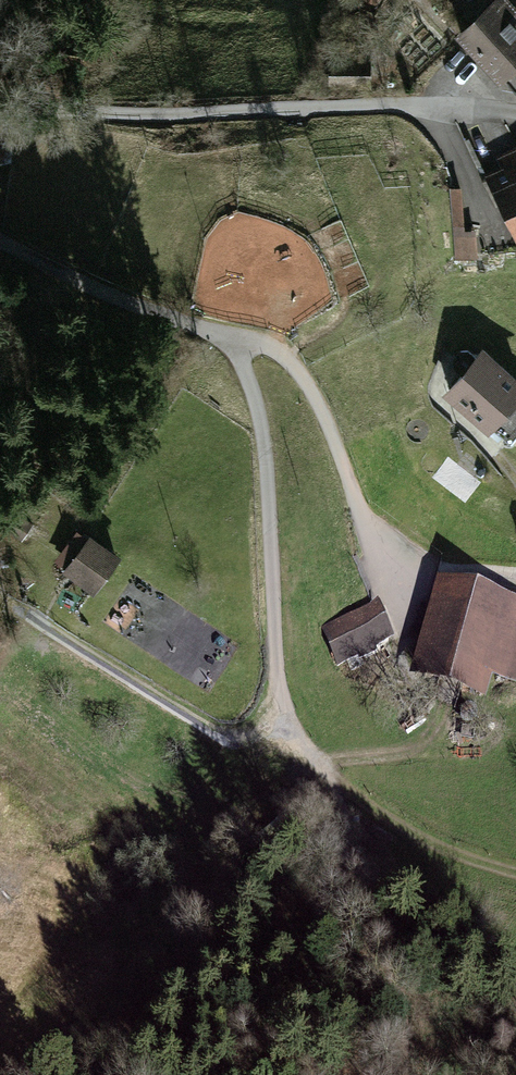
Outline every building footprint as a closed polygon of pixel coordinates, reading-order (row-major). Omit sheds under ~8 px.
[(462,32),(499,74),(515,59),(515,14),(503,0),(497,0),(462,32)] [(482,181),(492,201),(499,198),(515,231),(515,149),(498,157),(504,170),(482,181)] [(474,260),(472,190),(453,190),(455,261),(474,260)] [(482,351),(476,358),(468,351),(461,351),(456,356),(457,364),(465,371),(449,390),(509,442),(515,434),(515,381),(482,351)] [(115,557),(89,537),(66,568),(93,588),(115,557)] [(449,590),(426,674),(478,689),(483,670),(506,676),(515,641),(515,609),(449,590)] [(375,608),(325,628),(339,661),(389,641),(375,608)]
